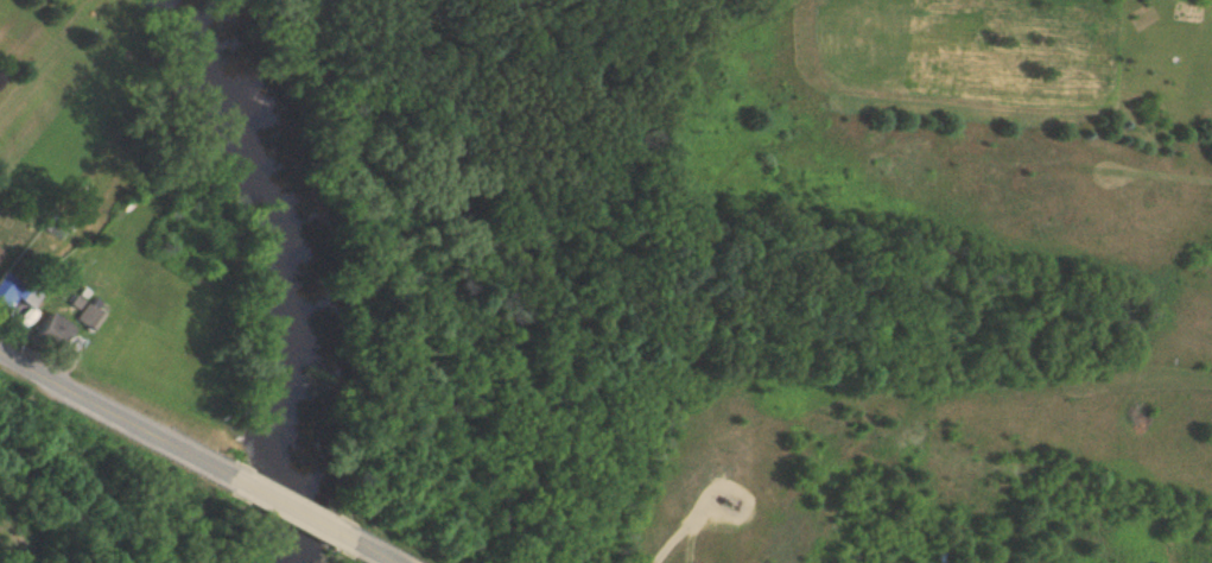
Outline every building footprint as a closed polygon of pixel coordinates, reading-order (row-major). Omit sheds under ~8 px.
[(6,265),(0,274),(0,310),(5,313),(15,297),(32,309),(44,290),(6,265)] [(71,328),(50,310),(30,335),(51,352),(71,328)]
